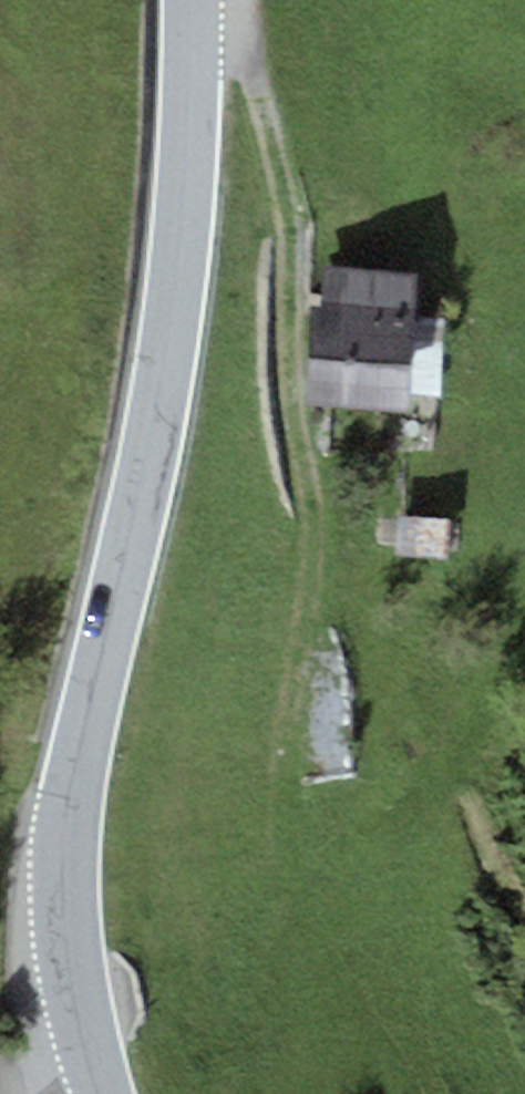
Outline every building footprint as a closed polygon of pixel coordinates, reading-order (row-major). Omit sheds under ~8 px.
[(422,271),(324,266),(322,307),(311,306),(306,405),(410,410),(414,322),(419,323),(422,271)] [(452,509),(398,506),(395,552),(449,555),(452,509)]
